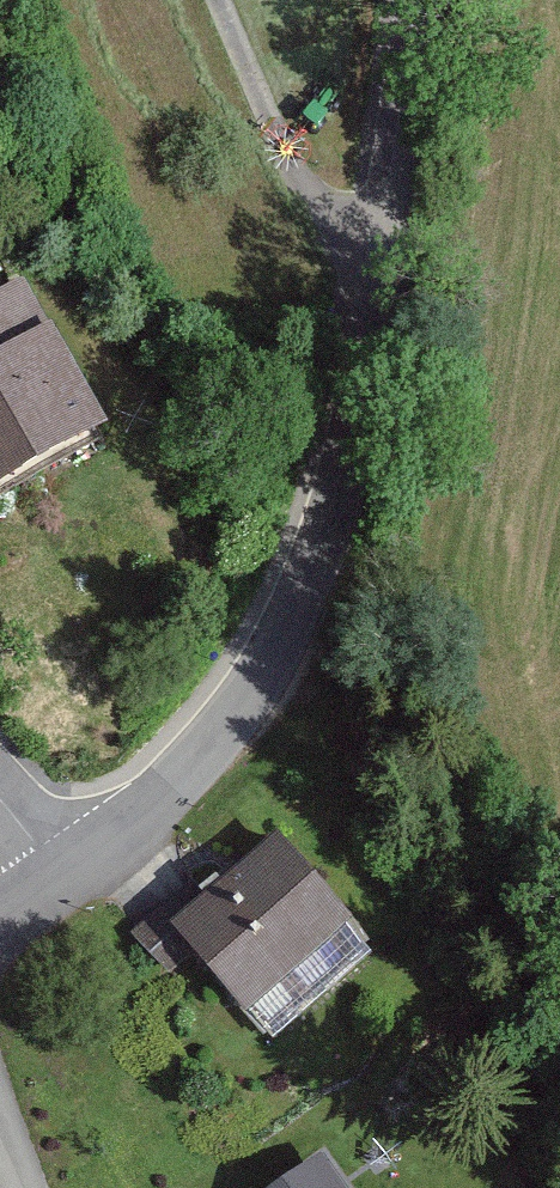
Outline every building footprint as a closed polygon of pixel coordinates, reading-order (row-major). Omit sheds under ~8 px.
[(54,326),(28,276),(0,290),(0,354),(54,326)] [(114,420),(62,322),(54,326),(0,354),(0,480),(114,420)] [(407,945),(306,823),(193,915),(294,1037),(407,945)] [(327,1150),(271,1187),(354,1187),(327,1150)]
